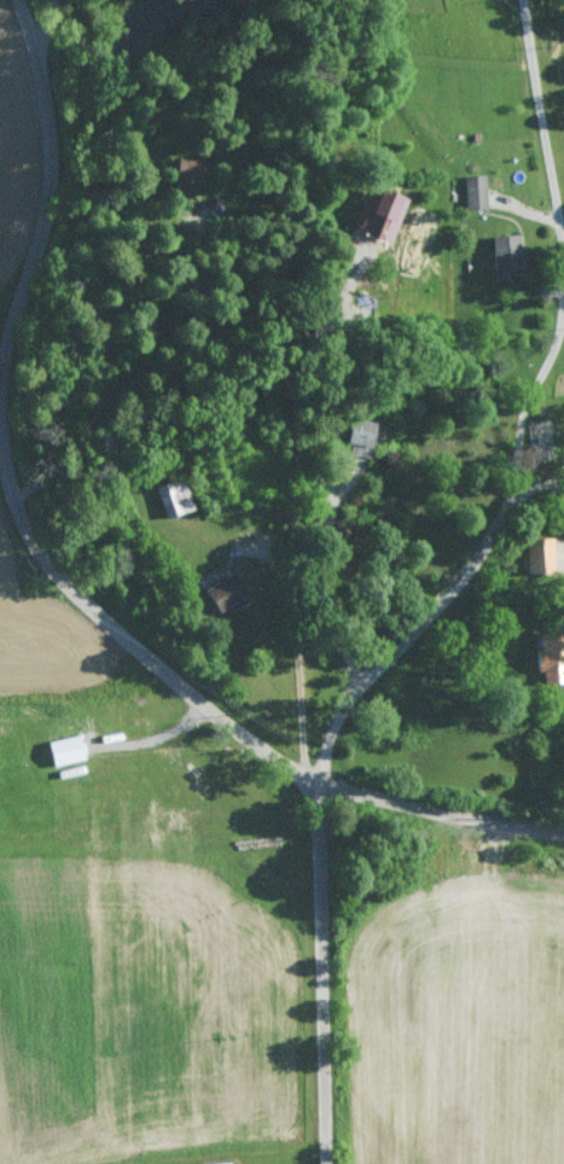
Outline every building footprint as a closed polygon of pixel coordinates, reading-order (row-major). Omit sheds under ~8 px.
[(205,187),(210,162),(183,156),(176,189),(190,192),(192,184),(205,187)] [(465,174),(466,208),(487,207),(486,173),(465,174)] [(523,267),(523,258),(528,257),(527,244),(521,244),(521,233),(494,234),(496,278),(513,277),(512,268),(523,267)] [(373,456),(377,420),(353,418),(348,453),(373,456)] [(164,517),(193,509),(185,478),(156,485),(164,517)] [(529,572),(557,571),(556,537),(528,538),(529,572)] [(250,595),(236,570),(206,588),(219,612),(250,595)] [(541,638),(542,671),(546,671),(546,682),(563,681),(563,637),(541,638)] [(86,759),(83,735),(51,739),(54,764),(86,759)]
